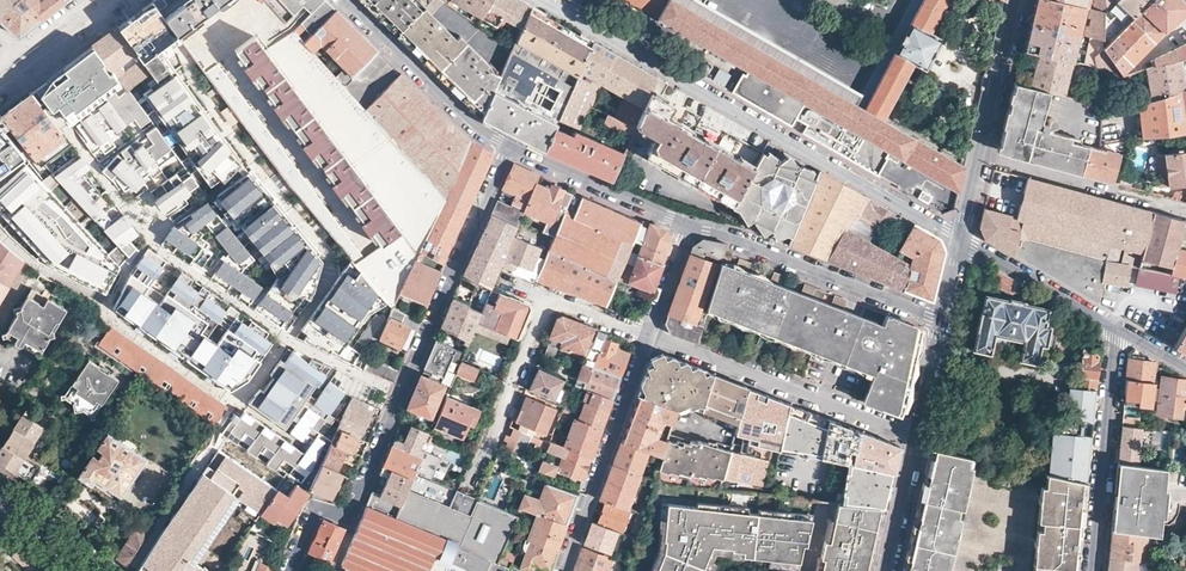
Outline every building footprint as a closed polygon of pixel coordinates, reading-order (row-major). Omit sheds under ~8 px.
[(42,19),(26,0),(0,0),(0,20),(3,23),(17,36),(18,36),(19,36),(20,36),(31,27),(42,19)] [(65,0),(26,0),(42,19),(55,10),(66,1),(65,0)] [(164,16),(268,158),(310,209),(326,228),(328,231),(352,259),(387,301),(392,307),(392,305),(396,297),(399,291),(416,251),(443,198),(391,138),(364,108),(343,85),(334,75),(312,51),(303,41),(266,0),(185,0),(173,9),(164,16)] [(303,41),(334,9),(325,0),(266,0),(303,41)] [(418,0),(359,0),(389,29),(418,0)] [(498,73),(484,66),(486,61),(454,27),(450,32),(418,0),(389,29),(395,35),(397,36),(416,55),(431,70),(475,114),(498,73)] [(447,3),(456,9),(460,4),(454,0),(449,0),(447,3)] [(460,4),(472,11),(482,17),(492,0),(454,0),(460,4)] [(482,17),(495,25),(498,26),(502,17),(521,27),(531,4),(524,0),(492,0),(482,17)] [(866,169),(871,172),(885,149),(892,153),(900,157),(958,191),(964,165),(883,119),(914,62),(925,68),(942,38),(931,30),(947,0),(921,0),(863,107),(677,0),(627,0),(655,16),(743,67),(730,91),(745,100),(782,121),(788,125),(802,100),(811,106),(804,117),(813,122),(806,135),(866,169)] [(1029,22),(1078,33),(1084,7),(1057,0),(1034,0),(1032,8),(1029,22)] [(1108,9),(1109,8),(1107,0),(1096,0),(1094,9),(1108,12),(1108,9)] [(1102,47),(1121,73),(1172,22),(1185,8),(1185,4),(1182,0),(1148,0),(1102,47)] [(1102,47),(1148,0),(1117,0),(1108,9),(1108,12),(1103,39),(1102,47)] [(1108,9),(1117,0),(1107,0),(1109,8),(1108,9)] [(92,44),(36,89),(57,115),(128,204),(148,189),(167,218),(244,165),(163,53),(181,40),(154,4),(120,28),(132,45),(137,51),(135,53),(150,71),(125,90),(92,44)] [(615,116),(635,125),(656,77),(645,70),(606,48),(603,46),(580,33),(579,34),(561,24),(543,13),(544,11),(531,4),(521,27),(517,37),(512,48),(573,85),(558,118),(579,127),(590,106),(601,82),(624,96),(615,116)] [(362,65),(377,49),(353,26),(334,9),(303,41),(312,51),(320,44),(343,66),(334,75),(343,85),(362,65)] [(1087,35),(1090,36),(1103,39),(1108,12),(1094,9),(1087,35)] [(472,11),(465,16),(478,25),(482,17),(472,11)] [(478,25),(490,33),(495,25),(482,17),(478,25)] [(498,26),(517,37),(521,27),(502,17),(498,26)] [(1026,35),(1022,48),(1038,52),(1071,60),(1078,33),(1029,22),(1026,35)] [(1172,22),(1121,73),(1122,74),(1123,76),(1145,69),(1180,58),(1185,56),(1185,35),(1172,22)] [(92,44),(125,90),(150,71),(135,53),(137,51),(132,45),(120,28),(117,25),(107,33),(92,44)] [(1086,53),(1094,55),(1102,47),(1103,39),(1090,36),(1086,53)] [(1095,65),(1095,66),(1122,74),(1121,73),(1102,47),(1094,55),(1095,65)] [(508,132),(544,150),(555,127),(558,118),(573,85),(512,48),(498,73),(475,114),(508,132)] [(364,67),(362,65),(343,85),(364,108),(399,71),(388,61),(379,51),(364,67)] [(1049,90),(1061,93),(1064,94),(1072,60),(1071,60),(1038,52),(1031,84),(1031,86),(1049,90)] [(1145,69),(1150,99),(1185,88),(1180,58),(1145,69)] [(391,138),(443,198),(470,140),(399,71),(364,108),(391,138)] [(626,146),(731,207),(761,151),(747,142),(701,116),(673,100),(662,93),(668,83),(656,77),(635,125),(632,132),(626,146)] [(1042,116),(1049,90),(1031,86),(1031,84),(1015,81),(1008,109),(1007,113),(1006,118),(1020,121),(1018,129),(1004,125),(1001,140),(1008,154),(1009,154),(1024,158),(1080,174),(1088,146),(1078,143),(1049,135),(1052,121),(1053,121),(1054,121),(1055,121),(1055,120),(1056,119),(1056,118),(1056,117),(1055,116),(1054,115),(1053,115),(1052,115),(1050,115),(1049,116),(1049,118),(1042,116)] [(1185,88),(1150,99),(1127,106),(1128,110),(1138,108),(1142,138),(1185,133),(1185,87),(1185,88)] [(10,127),(40,165),(71,143),(66,135),(64,137),(30,91),(16,102),(0,114),(0,115),(10,127)] [(604,120),(632,132),(635,125),(615,116),(607,113),(604,120)] [(26,165),(21,159),(24,157),(0,127),(0,224),(7,232),(38,261),(89,288),(111,295),(121,275),(117,272),(120,266),(109,255),(26,165)] [(576,164),(611,180),(623,152),(575,130),(573,135),(555,127),(544,150),(576,164)] [(1079,138),(1050,130),(1049,135),(1078,143),(1079,138)] [(1088,146),(1080,174),(1094,177),(1113,182),(1120,153),(1109,150),(1112,140),(1106,141),(1104,139),(1100,138),(1100,148),(1089,146),(1088,146)] [(470,140),(443,198),(466,209),(479,182),(492,153),(470,140)] [(761,151),(731,207),(749,214),(756,224),(761,223),(763,226),(766,230),(772,227),(792,235),(817,178),(809,175),(808,175),(807,174),(806,173),(796,161),(790,164),(784,156),(778,161),(761,151)] [(1157,155),(1161,186),(1185,183),(1185,151),(1157,155)] [(81,156),(55,176),(95,220),(106,212),(75,178),(89,168),(81,156)] [(515,194),(511,203),(524,210),(535,184),(539,175),(527,169),(514,163),(502,188),(515,194)] [(176,220),(161,244),(280,327),(296,304),(302,308),(317,287),(314,286),(323,260),(318,255),(320,253),(250,169),(188,212),(190,214),(187,216),(178,222),(176,220)] [(851,216),(863,194),(820,170),(817,178),(792,235),(788,244),(807,252),(826,259),(844,228),(851,216)] [(985,208),(980,227),(985,239),(1099,303),(1103,281),(1102,281),(1106,261),(1121,263),(1135,207),(1010,173),(1000,212),(985,208)] [(547,190),(535,184),(524,210),(522,215),(543,224),(541,231),(553,236),(572,193),(556,186),(550,183),(547,190)] [(606,207),(572,193),(553,236),(535,278),(580,295),(607,305),(629,250),(633,240),(640,222),(606,207)] [(887,231),(898,214),(880,204),(863,194),(851,216),(874,230),(877,226),(887,231)] [(416,251),(441,263),(454,237),(466,209),(443,198),(416,251)] [(510,205),(497,199),(490,214),(517,226),(519,222),(522,215),(524,210),(511,203),(510,205)] [(1153,212),(1135,207),(1121,263),(1138,267),(1153,212)] [(1164,215),(1153,212),(1138,267),(1141,267),(1148,269),(1150,261),(1168,265),(1166,272),(1171,273),(1178,248),(1184,220),(1164,215)] [(517,226),(490,214),(487,220),(483,229),(511,241),(513,237),(517,226)] [(124,215),(104,230),(118,245),(121,248),(130,241),(139,235),(124,215)] [(868,241),(874,230),(851,216),(844,228),(868,241)] [(655,225),(642,220),(640,222),(633,240),(642,244),(639,254),(661,262),(666,250),(670,239),(665,229),(655,225)] [(1184,220),(1178,248),(1185,250),(1185,220),(1184,220)] [(914,223),(911,221),(906,231),(909,233),(914,223)] [(914,223),(909,233),(895,257),(911,266),(904,290),(932,301),(938,275),(945,249),(939,237),(927,230),(914,223)] [(863,274),(904,290),(911,266),(895,257),(868,241),(844,228),(826,259),(863,274)] [(511,241),(483,229),(475,247),(463,274),(490,289),(501,264),(511,241)] [(511,241),(501,264),(512,269),(513,269),(514,268),(515,268),(515,267),(516,264),(531,270),(539,247),(513,237),(511,241)] [(722,260),(727,244),(715,242),(703,239),(692,247),(691,250),(682,274),(679,284),(711,296),(713,290),(707,288),(714,263),(707,260),(709,255),(722,260)] [(23,260),(11,250),(5,245),(0,240),(0,300),(23,260)] [(118,245),(109,255),(120,266),(136,248),(130,241),(121,248),(118,245)] [(170,261),(152,248),(134,272),(126,303),(135,310),(130,316),(139,322),(143,317),(150,322),(146,327),(154,333),(158,328),(165,333),(161,338),(172,346),(176,341),(183,346),(179,351),(187,358),(192,351),(204,360),(199,366),(207,372),(211,367),(218,372),(214,378),(222,384),(228,388),(230,384),(235,388),(245,375),(252,381),(278,346),(271,340),(273,338),(256,326),(254,328),(242,319),(244,316),(234,309),(230,315),(211,300),(215,295),(205,288),(201,293),(192,286),(196,281),(185,273),(167,297),(152,285),(170,261)] [(1180,275),(1185,276),(1185,250),(1178,248),(1171,273),(1180,275)] [(416,251),(399,291),(425,302),(430,291),(441,263),(416,251)] [(629,280),(652,288),(656,278),(661,262),(639,254),(629,280)] [(739,258),(734,269),(747,274),(751,262),(745,260),(739,258)] [(309,331),(304,338),(322,347),(331,351),(332,348),(344,354),(343,357),(353,361),(360,350),(348,343),(369,312),(387,301),(352,259),(305,328),(309,331)] [(1148,269),(1166,272),(1168,265),(1150,261),(1148,269)] [(711,296),(707,307),(872,372),(861,399),(898,413),(901,406),(904,398),(905,394),(911,368),(918,340),(921,328),(886,315),(881,326),(843,311),(830,306),(822,303),(825,291),(815,287),(810,298),(800,294),(782,287),(769,282),(747,274),(734,269),(721,264),(713,290),(711,296)] [(1108,265),(1104,288),(1130,292),(1134,269),(1108,265)] [(1177,294),(1180,275),(1171,273),(1166,272),(1148,269),(1141,267),(1137,287),(1177,294)] [(1025,292),(1028,288),(995,269),(987,281),(1009,293),(1010,293),(1012,293),(1013,293),(1014,292),(1016,288),(1023,292),(1023,293),(1024,293),(1025,292)] [(773,271),(769,282),(782,287),(786,276),(780,274),(773,271)] [(804,283),(800,294),(810,298),(815,287),(810,285),(804,283)] [(711,296),(679,284),(665,322),(670,333),(696,343),(697,338),(707,307),(711,296)] [(42,294),(31,287),(22,303),(4,334),(40,354),(66,308),(48,297),(43,303),(38,300),(42,294)] [(530,307),(529,304),(521,301),(490,289),(481,312),(477,320),(517,337),(521,327),(530,307)] [(830,306),(843,311),(847,300),(840,297),(834,294),(830,306)] [(1053,346),(1057,326),(1056,326),(1058,318),(1047,316),(1048,306),(984,294),(973,349),(1036,363),(1038,352),(1049,354),(1052,346),(1053,346)] [(449,306),(440,327),(464,339),(462,342),(467,345),(477,320),(481,312),(467,305),(467,304),(453,297),(449,306)] [(124,311),(130,316),(135,310),(126,303),(124,311)] [(414,328),(417,321),(392,305),(392,307),(386,320),(378,337),(378,338),(399,346),(407,326),(414,329),(414,328)] [(377,314),(358,341),(372,352),(378,337),(386,320),(377,314)] [(551,333),(543,354),(557,359),(562,349),(584,357),(596,329),(578,322),(562,316),(557,318),(551,333)] [(143,317),(139,322),(146,327),(150,322),(143,317)] [(1174,346),(1185,352),(1185,324),(1174,346)] [(406,349),(414,329),(407,326),(399,346),(406,349)] [(154,333),(146,327),(143,332),(151,338),(154,333)] [(217,423),(228,407),(218,401),(194,385),(172,370),(146,352),(125,338),(111,328),(100,344),(217,423)] [(158,328),(154,333),(161,338),(165,333),(158,328)] [(596,329),(584,357),(582,363),(593,367),(620,376),(624,365),(628,354),(614,348),(616,343),(603,338),(605,333),(596,329)] [(461,352),(436,339),(431,352),(425,367),(442,376),(446,367),(451,369),(454,362),(449,360),(452,354),(458,357),(461,352)] [(176,341),(172,346),(179,351),(183,346),(176,341)] [(1097,378),(1100,349),(1087,348),(1087,345),(1082,345),(1081,358),(1080,358),(1078,376),(1079,376),(1097,378)] [(187,358),(179,351),(175,356),(184,362),(187,358)] [(192,351),(187,358),(199,366),(204,360),(192,351)] [(696,368),(662,355),(651,359),(645,376),(638,395),(677,409),(672,423),(669,433),(666,442),(662,455),(660,460),(657,470),(656,472),(721,479),(722,477),(731,445),(716,442),(712,458),(699,455),(691,450),(702,409),(702,408),(711,374),(696,368)] [(88,402),(97,409),(118,378),(89,358),(68,388),(77,395),(72,402),(74,411),(83,409),(88,402)] [(312,367),(310,368),(296,358),(291,364),(289,363),(278,377),(286,383),(289,385),(278,399),(275,397),(267,391),(262,398),(268,403),(263,409),(288,428),(306,403),(311,407),(293,431),(307,442),(303,448),(249,408),(245,413),(240,409),(236,414),(241,418),(232,430),(241,437),(249,427),(258,434),(251,444),(260,451),(267,442),(276,448),(268,459),(277,466),(284,456),(293,462),(296,459),(309,469),(325,436),(315,430),(341,390),(328,381),(314,402),(307,397),(299,392),(307,380),(315,385),(318,387),(325,376),(312,367)] [(1155,361),(1128,358),(1125,395),(1139,397),(1138,405),(1152,406),(1153,398),(1150,398),(1155,361)] [(396,371),(369,359),(365,368),(392,381),(396,371)] [(450,385),(433,424),(462,436),(468,422),(472,423),(478,410),(457,401),(463,385),(469,388),(477,368),(460,361),(452,379),(450,385)] [(207,372),(214,378),(218,372),(211,367),(207,372)] [(583,390),(592,394),(611,401),(615,388),(620,376),(593,367),(583,390)] [(539,371),(529,393),(557,406),(567,384),(539,371)] [(413,391),(407,406),(430,416),(443,385),(420,374),(413,391)] [(726,379),(711,374),(702,408),(738,419),(746,393),(747,387),(726,379)] [(1185,406),(1185,379),(1183,379),(1183,375),(1170,374),(1170,378),(1162,376),(1157,413),(1180,417),(1181,406),(1185,406)] [(230,384),(228,388),(236,394),(252,381),(245,375),(235,388),(230,384)] [(1079,376),(1078,387),(1096,389),(1097,378),(1079,376)] [(222,384),(214,378),(210,382),(219,388),(222,384)] [(299,392),(307,397),(315,385),(307,380),(299,392)] [(286,383),(275,397),(278,399),(289,385),(286,383)] [(765,400),(766,394),(761,393),(747,387),(746,393),(765,400)] [(77,395),(68,388),(63,396),(72,402),(77,395)] [(1053,438),(1050,474),(1086,482),(1091,439),(1083,439),(1084,429),(1092,429),(1095,395),(1071,391),(1065,439),(1053,438)] [(731,445),(722,477),(762,484),(770,447),(779,449),(779,446),(789,404),(766,394),(765,400),(746,393),(738,419),(734,433),(743,435),(740,445),(732,443),(731,445)] [(578,420),(600,429),(606,414),(611,401),(592,394),(588,404),(585,403),(578,420)] [(555,408),(525,395),(515,421),(545,433),(555,408)] [(677,409),(638,395),(634,405),(630,418),(659,429),(663,419),(672,423),(677,409)] [(352,396),(347,406),(337,428),(358,437),(368,413),(377,417),(381,409),(352,396)] [(262,398),(257,405),(263,409),(268,403),(262,398)] [(92,415),(97,409),(88,402),(83,409),(92,415)] [(561,412),(566,415),(567,415),(570,407),(564,404),(564,405),(561,412)] [(819,454),(827,418),(811,412),(789,404),(779,446),(819,454)] [(561,412),(558,420),(564,422),(566,415),(561,412)] [(31,481),(43,462),(27,451),(42,426),(23,413),(0,450),(0,462),(31,481)] [(1136,417),(1123,415),(1122,425),(1135,427),(1136,417)] [(574,418),(564,446),(591,456),(595,443),(600,429),(578,420),(574,418)] [(621,441),(662,455),(666,442),(656,438),(659,429),(630,418),(625,430),(621,441)] [(853,464),(859,430),(846,425),(827,418),(819,454),(818,457),(847,463),(853,464)] [(201,428),(208,432),(212,426),(205,421),(201,428)] [(422,457),(430,436),(429,436),(429,434),(411,426),(403,444),(393,440),(391,444),(422,457)] [(507,433),(505,438),(514,441),(518,430),(510,426),(507,433)] [(358,437),(337,428),(331,442),(345,448),(352,451),(356,440),(358,441),(360,438),(358,437)] [(95,441),(100,434),(92,430),(88,436),(89,437),(95,441)] [(897,459),(900,446),(859,430),(853,464),(894,473),(897,459)] [(1121,461),(1145,461),(1146,431),(1122,430),(1121,461)] [(121,495),(145,458),(135,451),(139,445),(120,433),(116,439),(106,433),(79,474),(92,483),(95,478),(120,494),(121,495)] [(95,441),(89,437),(86,442),(92,446),(95,441)] [(558,471),(582,480),(586,468),(591,456),(564,446),(555,443),(550,441),(549,443),(546,449),(563,456),(558,471)] [(645,455),(660,460),(662,455),(621,441),(618,449),(617,452),(613,464),(638,474),(645,455)] [(345,448),(331,442),(320,465),(335,472),(345,448)] [(412,480),(415,473),(416,471),(422,457),(391,444),(387,455),(382,467),(412,480)] [(275,486),(219,449),(137,569),(140,570),(215,570),(225,556),(205,543),(225,513),(247,527),(275,486)] [(930,449),(911,533),(902,570),(948,570),(973,458),(930,449)] [(428,460),(422,457),(416,471),(422,474),(428,460)] [(538,470),(552,475),(556,467),(541,461),(538,470)] [(890,491),(894,473),(853,464),(847,463),(840,501),(869,505),(880,506),(886,507),(887,507),(890,491)] [(1165,469),(1136,465),(1118,463),(1116,485),(1115,494),(1111,529),(1133,532),(1164,536),(1166,518),(1171,518),(1173,506),(1174,494),(1175,490),(1162,488),(1165,469)] [(625,508),(638,474),(613,464),(607,479),(600,500),(605,501),(625,508)] [(335,472),(320,465),(310,489),(332,497),(337,484),(341,485),(345,476),(335,472)] [(409,488),(412,480),(382,467),(379,473),(387,477),(379,494),(379,495),(401,506),(406,494),(404,493),(404,492),(404,491),(403,490),(401,488),(402,485),(409,488)] [(647,477),(654,480),(656,472),(657,470),(651,468),(647,477)] [(1050,474),(1044,473),(1034,570),(1078,570),(1079,555),(1084,501),(1086,482),(1050,474)] [(642,482),(652,485),(653,482),(654,480),(647,477),(644,476),(642,482)] [(300,502),(304,503),(308,493),(293,483),(287,494),(276,488),(261,511),(274,519),(277,515),(287,521),(300,502)] [(570,510),(576,494),(546,483),(539,501),(525,495),(519,508),(521,509),(521,508),(537,514),(565,525),(570,510)] [(450,508),(408,491),(406,494),(401,506),(379,495),(379,494),(372,491),(341,566),(346,569),(345,570),(427,570),(433,557),(453,565),(451,570),(506,570),(508,567),(499,563),(501,558),(504,551),(518,516),(479,499),(474,497),(458,490),(450,508)] [(625,508),(605,501),(597,524),(616,530),(621,532),(629,509),(625,508)] [(836,501),(833,518),(828,540),(823,539),(819,558),(822,558),(819,570),(866,570),(875,528),(864,526),(869,505),(840,501),(836,501)] [(663,530),(666,503),(660,502),(658,530),(659,530),(663,530)] [(702,566),(705,559),(711,545),(730,547),(730,549),(742,550),(751,551),(750,556),(768,558),(786,560),(798,561),(801,544),(805,544),(810,518),(791,516),(773,514),(756,512),(746,511),(721,509),(695,506),(666,503),(663,530),(662,539),(664,539),(663,551),(655,570),(700,570),(702,566)] [(880,506),(869,505),(864,526),(875,528),(880,506)] [(880,506),(875,528),(866,570),(872,570),(883,521),(886,507),(880,506)] [(636,537),(643,514),(637,512),(630,535),(636,537)] [(560,537),(565,525),(537,514),(528,538),(556,549),(560,537)] [(118,556),(128,564),(154,522),(143,515),(118,556)] [(828,540),(833,518),(828,517),(823,539),(828,540)] [(255,520),(250,528),(253,530),(258,522),(255,520)] [(330,560),(344,529),(323,520),(309,551),(330,560)] [(583,544),(609,553),(616,530),(597,524),(591,522),(587,533),(583,544)] [(1133,532),(1111,529),(1109,557),(1131,560),(1133,532)] [(556,549),(528,538),(527,538),(523,547),(523,549),(523,550),(524,551),(525,552),(519,567),(526,570),(548,570),(551,564),(556,549)] [(43,553),(26,539),(18,549),(38,564),(41,561),(38,559),(43,553)] [(710,561),(714,552),(711,545),(705,559),(710,561)] [(714,552),(730,553),(730,549),(730,547),(711,545),(714,552)] [(574,570),(606,570),(610,558),(581,549),(579,558),(574,570)] [(648,570),(655,570),(663,551),(657,549),(648,570)] [(729,556),(741,558),(741,555),(742,550),(730,549),(730,553),(729,556)] [(501,558),(510,563),(513,556),(504,551),(501,558)] [(813,570),(819,570),(822,558),(819,558),(816,557),(813,570)] [(1131,560),(1109,557),(1107,570),(1136,570),(1137,560),(1131,560)] [(767,564),(785,566),(786,560),(768,558),(767,564)] [(256,570),(273,570),(274,568),(261,562),(256,570)]
